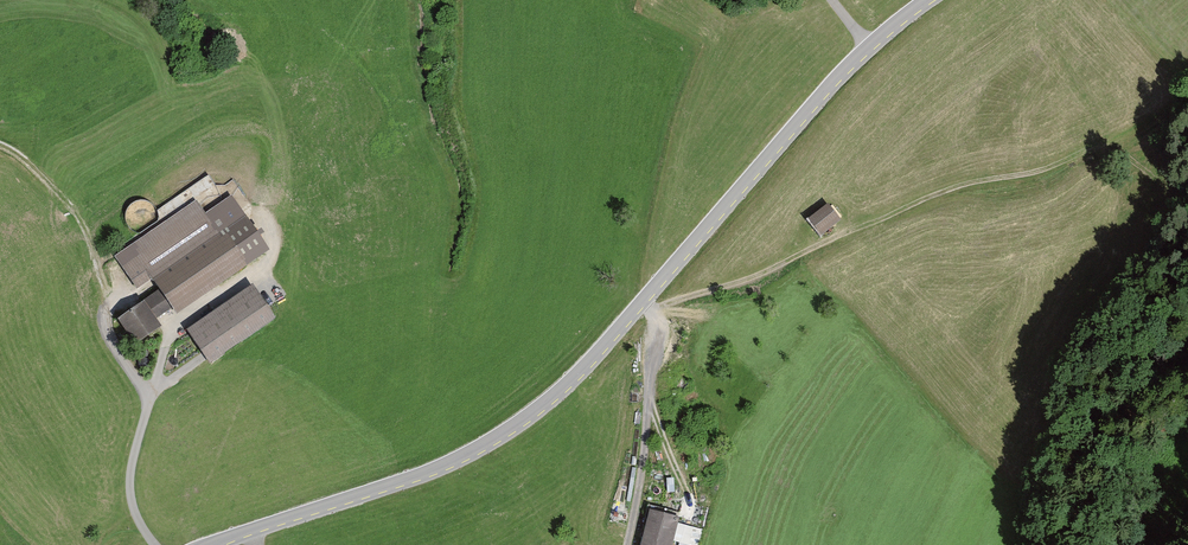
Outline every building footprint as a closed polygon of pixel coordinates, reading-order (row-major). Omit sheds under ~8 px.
[(195,203),(113,258),(135,290),(152,279),(159,290),(145,300),(157,318),(172,308),(176,312),(267,251),(232,200),(205,218),(195,203)] [(828,204),(809,218),(821,235),(840,221),(828,204)] [(253,285),(189,328),(212,361),(276,318),(253,285)] [(157,318),(145,300),(118,318),(134,343),(161,325),(157,318)] [(645,513),(638,544),(671,544),(677,520),(645,513)]
